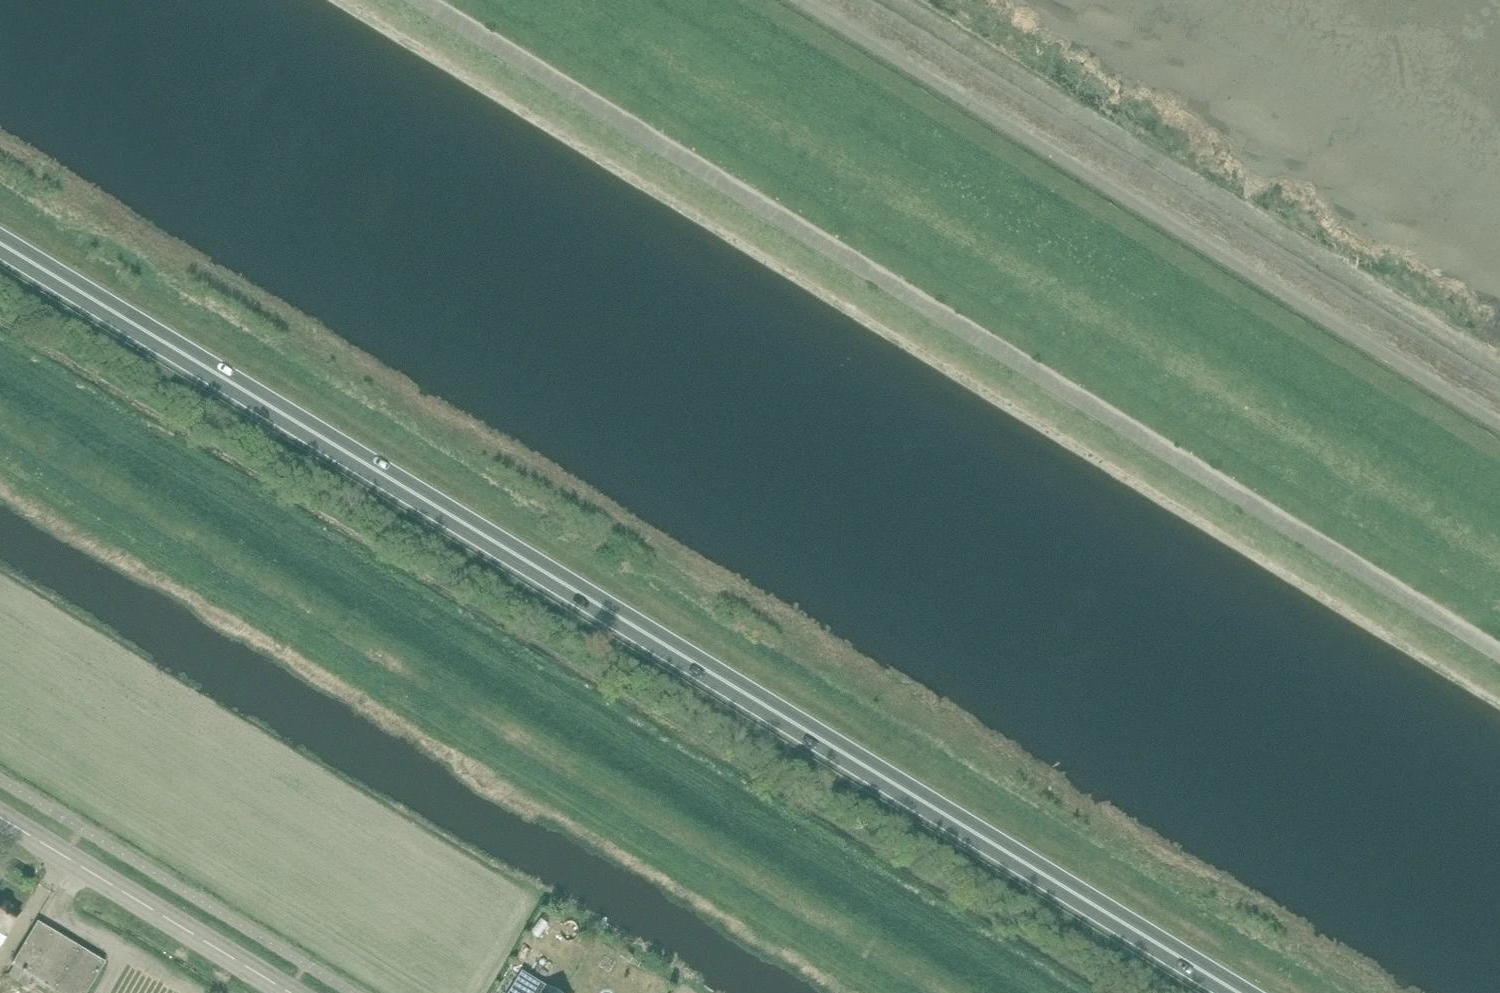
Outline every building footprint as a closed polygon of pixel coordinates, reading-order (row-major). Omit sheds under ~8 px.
[(1,947),(22,914),(0,900),(0,948),(1,947)] [(38,981),(58,992),(87,992),(105,964),(38,923),(12,966),(13,967),(9,976),(32,990),(38,981)] [(524,975),(514,992),(556,992),(524,975)]
